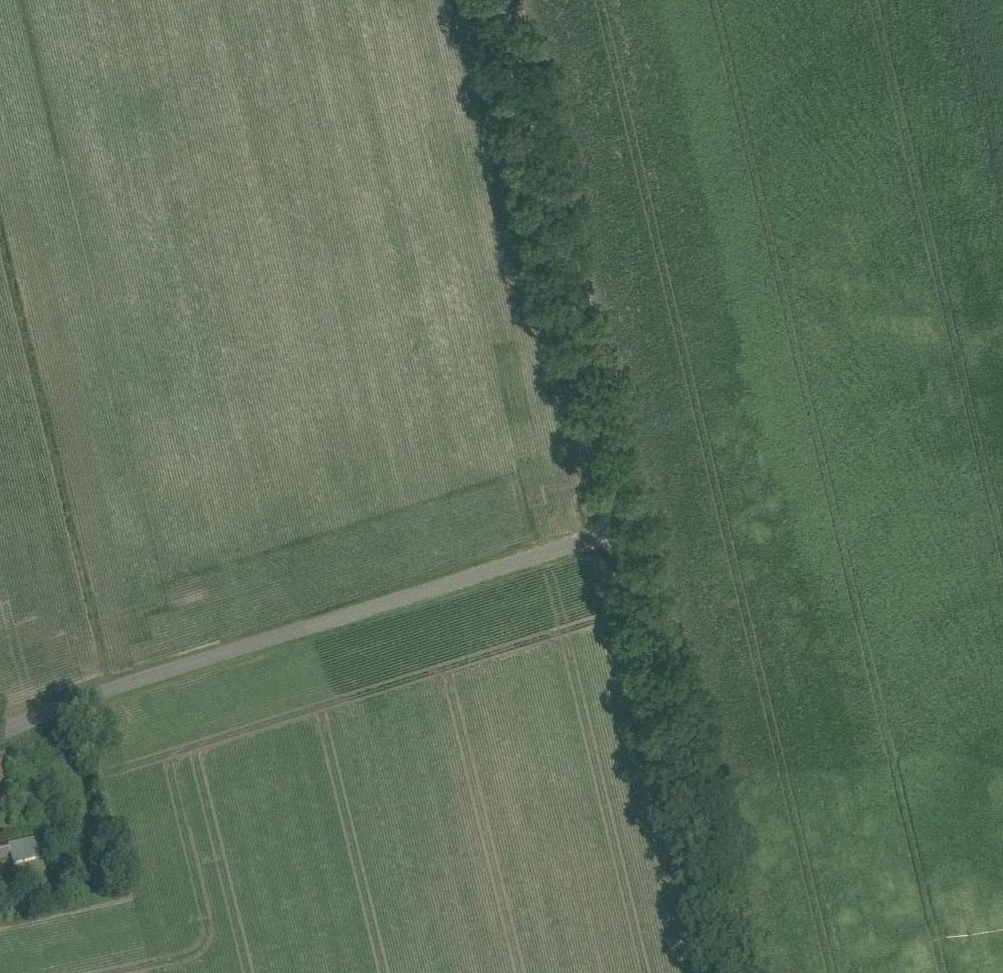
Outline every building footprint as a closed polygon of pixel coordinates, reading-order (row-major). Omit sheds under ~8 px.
[(37,859),(32,838),(8,844),(11,855),(13,865),(37,859)] [(11,855),(8,844),(0,846),(0,857),(11,855)]
